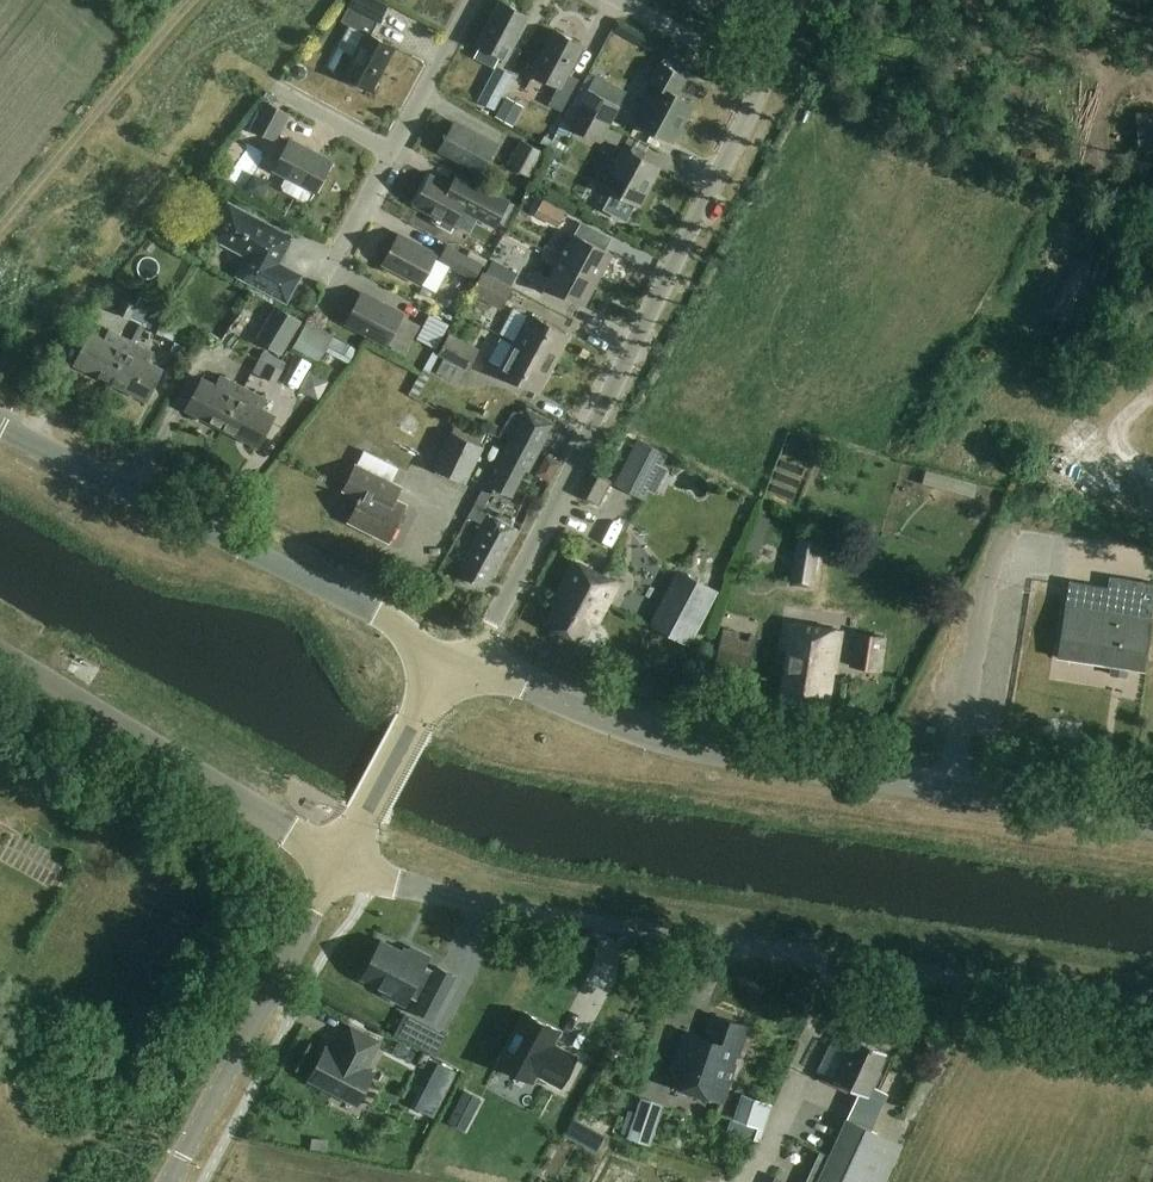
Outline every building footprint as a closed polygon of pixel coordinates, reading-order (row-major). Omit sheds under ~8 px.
[(380,0),(353,0),(348,8),(363,16),(358,26),(371,32),(386,3),(380,0)] [(529,15),(503,1),(480,45),(505,59),(529,15)] [(583,44),(557,30),(534,74),(559,87),(550,104),(562,111),(579,79),(567,73),(583,44)] [(394,47),(368,33),(355,57),(339,48),(329,67),(332,69),(371,90),(394,47)] [(687,76),(661,62),(650,82),(658,86),(638,123),(674,142),(694,104),(677,94),(687,76)] [(483,90),(488,93),(500,100),(513,75),(497,65),(483,90)] [(589,70),(572,104),(611,124),(621,106),(589,89),(597,74),(589,70)] [(289,110),(267,98),(253,125),(276,136),(289,110)] [(467,117),(491,122),(495,104),(471,99),(467,117)] [(511,138),(525,116),(506,104),(492,126),(511,138)] [(611,124),(572,104),(547,152),(555,156),(570,126),(601,142),(611,124)] [(1138,113),(1140,149),(1152,148),(1152,112),(1138,113)] [(497,146),(454,123),(440,148),(483,172),(497,146)] [(546,151),(522,138),(510,163),(534,175),(546,151)] [(333,162),(291,139),(275,169),(317,192),(333,162)] [(660,167),(624,148),(603,186),(639,205),(660,167)] [(431,176),(416,204),(438,216),(435,221),(451,229),(463,207),(479,216),(482,211),(499,220),(510,201),(480,185),(473,199),(431,176)] [(291,238),(229,204),(212,236),(250,256),(239,275),(286,300),(300,275),(278,264),(291,238)] [(560,259),(599,280),(613,254),(574,233),(563,253),(550,245),(542,259),(556,266),(560,259)] [(437,255),(399,235),(384,263),(422,283),(437,255)] [(484,263),(449,243),(440,259),(476,278),(484,263)] [(517,272),(495,259),(488,271),(511,283),(517,272)] [(585,306),(599,280),(560,259),(556,266),(550,278),(536,271),(529,285),(543,292),(547,286),(585,306)] [(436,268),(428,287),(385,270),(380,283),(438,305),(451,273),(436,268)] [(514,286),(482,271),(472,291),(504,306),(514,286)] [(403,315),(362,293),(347,321),(388,343),(403,315)] [(504,335),(513,318),(474,296),(464,313),(504,335)] [(275,305),(256,340),(283,355),(302,320),(275,305)] [(515,343),(554,364),(570,335),(530,314),(515,343)] [(331,338),(306,324),(293,347),(319,361),(331,338)] [(168,356),(181,338),(168,328),(155,346),(168,356)] [(385,357),(390,348),(353,329),(348,338),(385,357)] [(75,363),(111,382),(132,341),(110,330),(104,340),(90,333),(75,363)] [(480,347),(451,332),(440,353),(445,356),(438,370),(457,380),(465,367),(468,369),(480,347)] [(155,352),(132,341),(111,382),(148,400),(163,370),(149,363),(155,352)] [(207,341),(200,357),(221,367),(229,352),(207,341)] [(539,392),(554,364),(515,343),(500,371),(539,392)] [(223,428),(244,387),(221,375),(216,386),(202,378),(186,409),(223,428)] [(244,387),(223,428),(259,446),(275,416),(262,409),(267,399),(244,387)] [(483,524),(459,567),(465,571),(463,576),(484,587),(490,574),(495,577),(520,531),(488,514),(482,511),(492,492),(494,494),(497,488),(513,497),(552,423),(525,409),(469,516),(483,524)] [(483,448),(451,432),(436,465),(467,480),(483,448)] [(401,487),(356,465),(343,490),(361,499),(350,521),(389,541),(406,505),(395,500),(401,487)] [(612,481),(599,474),(587,498),(600,504),(612,481)] [(819,539),(801,536),(793,583),(811,586),(819,539)] [(618,584),(576,562),(553,604),(558,606),(549,623),(582,641),(591,624),(596,626),(618,584)] [(717,591),(685,574),(657,627),(689,644),(717,591)] [(1082,660),(1082,659),(1112,664),(1111,673),(1126,676),(1128,666),(1143,669),(1143,670),(1144,670),(1152,617),(1152,584),(1111,577),(1110,587),(1070,581),(1058,656),(1082,660)] [(842,630),(785,622),(782,649),(789,650),(782,696),(829,703),(834,672),(836,672),(842,630)] [(741,632),(723,629),(712,682),(715,683),(716,677),(727,679),(726,685),(746,689),(756,637),(748,636),(748,640),(740,639),(741,632)] [(887,638),(856,633),(850,666),(881,672),(887,638)] [(382,940),(362,978),(386,991),(385,994),(405,1005),(410,996),(421,1002),(416,1011),(433,1019),(456,976),(439,967),(437,971),(426,965),(430,957),(411,947),(408,953),(382,940)] [(560,1031),(526,1014),(499,1064),(533,1082),(537,1074),(562,1086),(577,1058),(553,1045),(560,1031)] [(745,1029),(713,1018),(706,1038),(687,1031),(671,1080),(721,1097),(745,1029)] [(378,1042),(351,1028),(337,1054),(326,1048),(310,1078),(358,1103),(373,1073),(365,1068),(378,1042)] [(887,1054),(852,1038),(832,1081),(868,1098),(875,1082),(874,1082),(887,1054)] [(464,1091),(456,1107),(472,1115),(480,1100),(464,1091)] [(772,1105),(743,1095),(731,1131),(760,1141),(772,1105)] [(664,1104),(641,1097),(628,1136),(651,1144),(664,1104)] [(846,1118),(816,1181),(885,1181),(903,1144),(846,1118)] [(573,1120),(564,1136),(595,1153),(604,1137),(573,1120)]
